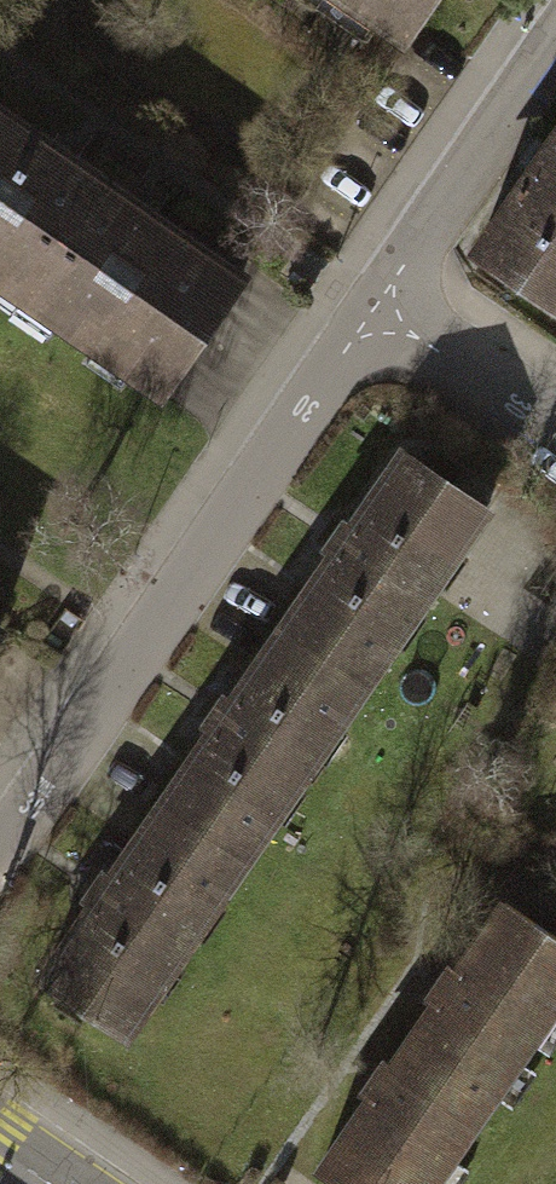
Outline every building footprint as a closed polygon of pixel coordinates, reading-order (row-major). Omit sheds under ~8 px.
[(416,0),(353,0),(396,29),(416,0)] [(97,184),(0,115),(0,275),(21,290),(97,184)] [(476,257),(555,310),(555,135),(476,257)] [(151,383),(227,278),(97,184),(21,290),(151,383)] [(406,456),(286,631),(368,687),(488,512),(406,456)] [(286,631),(165,804),(247,860),(368,687),(286,631)] [(165,804),(45,980),(128,1035),(247,860),(165,804)] [(410,1037),(497,1097),(555,1011),(555,940),(502,903),(410,1037)] [(317,1170),(337,1183),(436,1183),(497,1097),(410,1037),(317,1170)]
